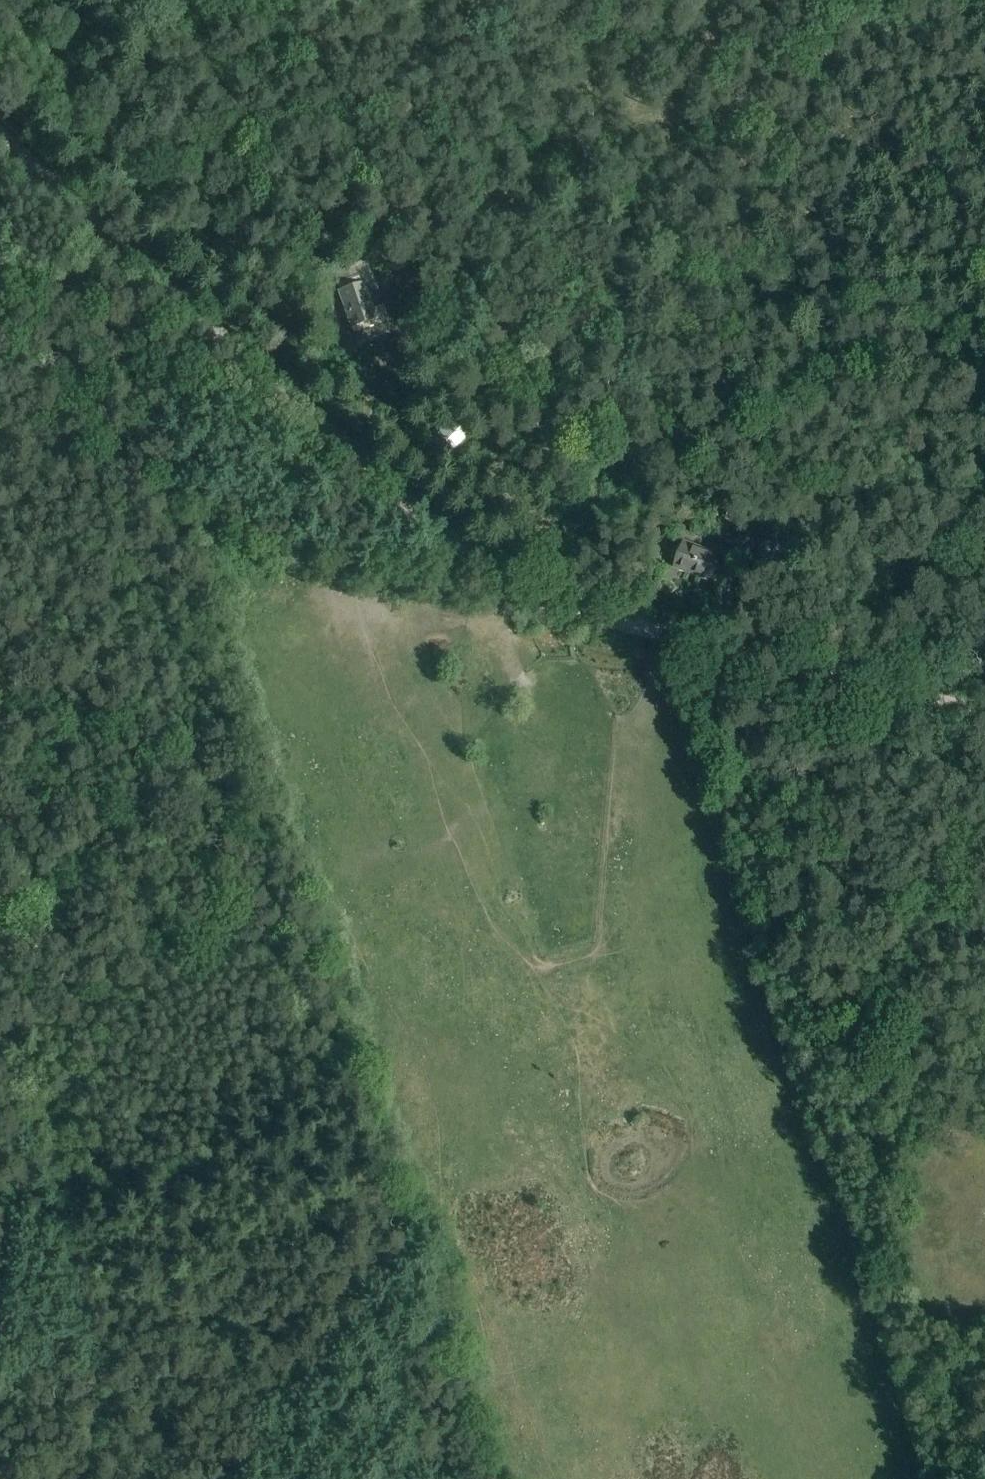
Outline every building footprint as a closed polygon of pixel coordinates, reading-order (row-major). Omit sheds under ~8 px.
[(333,273),(355,333),(387,321),(382,307),(373,310),(364,284),(374,281),(367,261),(333,273)] [(403,362),(412,358),(405,337),(395,341),(403,362)] [(453,421),(439,435),(453,449),(467,435),(453,421)] [(765,537),(755,562),(781,573),(792,548),(765,537)] [(675,564),(712,578),(721,556),(683,541),(675,564)]
